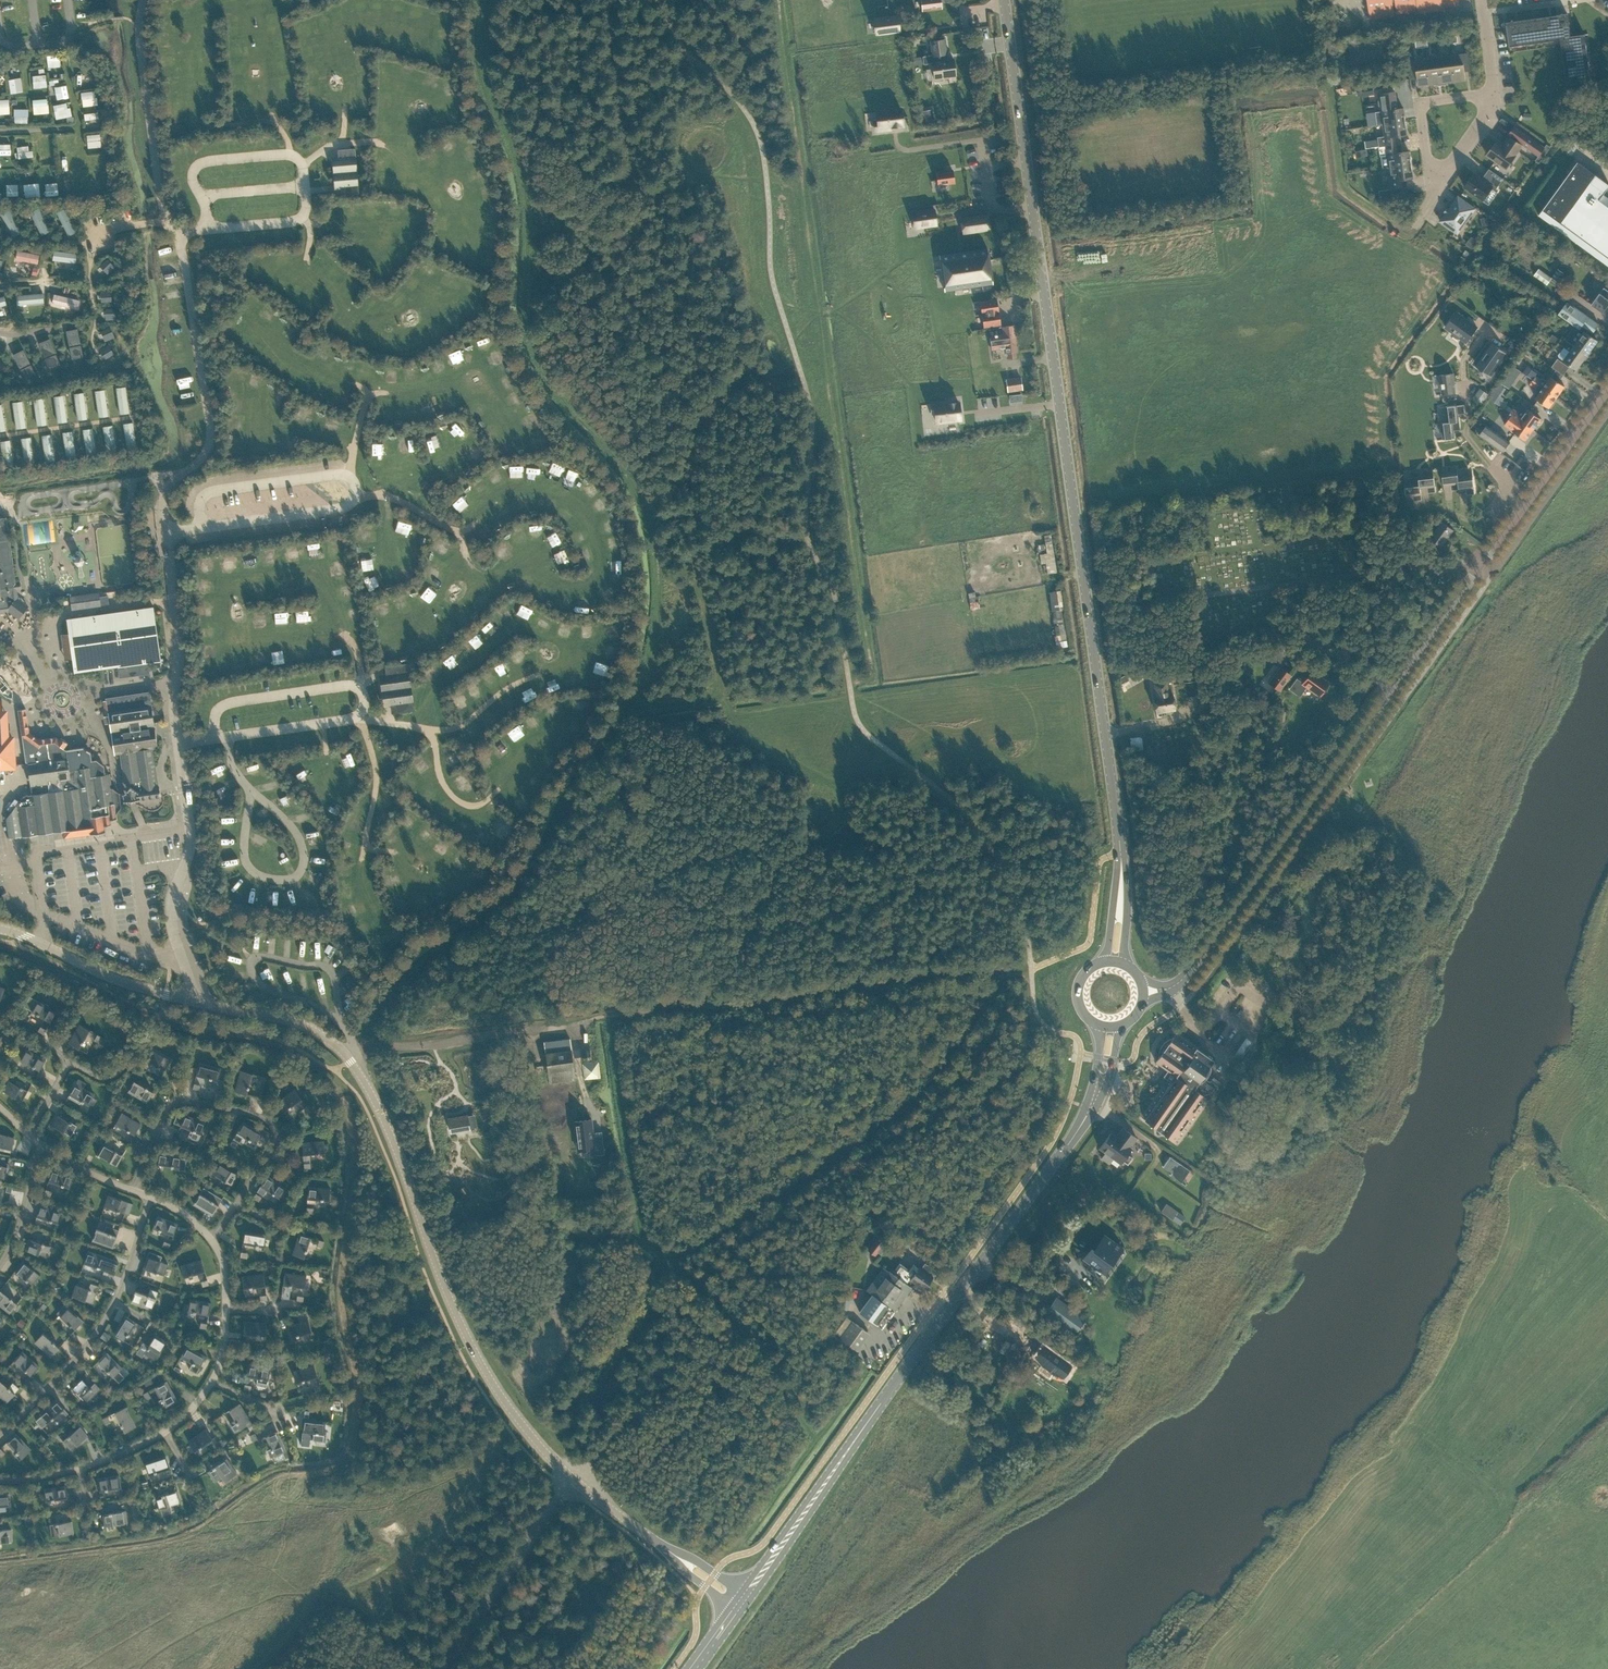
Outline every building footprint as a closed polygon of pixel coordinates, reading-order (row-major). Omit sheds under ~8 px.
[(923,10),(942,8),(941,0),(922,0),(923,10)] [(1371,16),(1394,13),(1394,11),(1398,10),(1398,11),(1419,8),(1419,11),(1442,8),(1442,5),(1459,3),(1459,0),(1369,0),(1371,16)] [(1517,22),(1507,24),(1510,46),(1520,44),(1519,40),(1526,40),(1527,43),(1537,42),(1536,38),(1543,37),(1543,41),(1553,40),(1553,36),(1560,35),(1560,38),(1566,37),(1567,44),(1564,45),(1565,54),(1568,54),(1569,61),(1566,61),(1568,71),(1570,71),(1571,77),(1569,78),(1570,88),(1592,86),(1590,75),(1586,76),(1586,69),(1589,68),(1588,58),(1584,59),(1583,52),(1587,52),(1586,42),(1582,42),(1581,35),(1585,35),(1585,33),(1570,35),(1567,13),(1557,14),(1558,20),(1551,21),(1550,18),(1540,19),(1541,22),(1534,23),(1533,20),(1524,21),(1524,24),(1517,25),(1517,22)] [(897,15),(874,18),(876,33),(899,30),(897,15)] [(931,55),(923,56),(924,63),(932,62),(934,81),(948,79),(948,76),(956,75),(954,58),(948,59),(945,39),(930,41),(931,55)] [(1469,52),(1454,54),(1458,80),(1466,79),(1465,71),(1472,70),(1469,52)] [(1439,56),(1443,84),(1448,84),(1447,82),(1458,80),(1454,54),(1439,56)] [(1438,85),(1443,84),(1439,56),(1424,58),(1427,84),(1437,83),(1438,85)] [(1427,84),(1424,58),(1408,60),(1411,78),(1418,77),(1419,86),(1427,84)] [(1373,86),(1358,88),(1359,95),(1374,94),(1373,86)] [(1381,111),(1376,112),(1377,124),(1384,123),(1406,120),(1405,114),(1404,114),(1403,107),(1397,108),(1395,91),(1379,93),(1380,102),(1381,111)] [(878,120),(879,129),(904,126),(902,110),(889,111),(889,109),(874,111),(875,120),(878,120)] [(932,110),(922,112),(924,123),(934,121),(932,110)] [(1407,127),(1406,120),(1384,123),(1385,136),(1378,136),(1379,146),(1386,145),(1402,143),(1399,143),(1398,135),(1407,134),(1406,127),(1407,127)] [(1496,141),(1487,155),(1506,169),(1516,155),(1516,154),(1523,144),(1539,155),(1545,147),(1515,126),(1509,134),(1512,136),(1504,146),(1496,141)] [(1386,145),(1379,146),(1380,155),(1381,155),(1383,167),(1390,166),(1412,163),(1411,157),(1410,157),(1409,150),(1400,152),(1399,143),(1402,143),(1386,145)] [(342,195),(359,193),(355,147),(338,149),(338,155),(332,155),(335,189),(341,188),(342,195)] [(1607,265),(1607,196),(1604,193),(1607,187),(1607,183),(1578,161),(1539,214),(1607,265)] [(1412,169),(1412,163),(1390,166),(1391,179),(1390,179),(1392,188),(1405,186),(1404,178),(1413,177),(1412,169)] [(953,169),(936,172),(938,185),(955,183),(953,169)] [(1472,176),(1471,176),(1471,177),(1470,179),(1469,178),(1469,179),(1468,181),(1467,182),(1464,186),(1483,200),(1493,185),(1475,172),(1472,176)] [(1458,196),(1440,220),(1458,233),(1475,208),(1458,196)] [(928,210),(913,212),(915,227),(936,224),(934,208),(928,209),(928,210)] [(1295,209),(1283,226),(1294,234),(1306,216),(1295,209)] [(988,215),(963,218),(964,231),(990,228),(988,215)] [(1306,216),(1294,234),(1304,240),(1315,223),(1306,216)] [(1315,223),(1304,240),(1313,247),(1325,229),(1315,223)] [(1325,229),(1313,247),(1323,253),(1335,236),(1325,229)] [(1335,236),(1323,253),(1333,260),(1345,243),(1335,236)] [(1479,241),(1472,236),(1466,243),(1473,249),(1479,241)] [(1532,241),(1519,258),(1526,263),(1539,246),(1532,241)] [(1345,243),(1333,260),(1343,267),(1355,250),(1345,243)] [(1416,244),(1409,254),(1426,266),(1434,256),(1416,244)] [(987,248),(939,256),(944,290),(993,282),(987,248)] [(1409,254),(1403,264),(1420,276),(1426,266),(1409,254)] [(1403,264),(1396,274),(1413,286),(1420,276),(1403,264)] [(1539,268),(1535,274),(1547,283),(1552,277),(1542,270),(1544,268),(1540,266),(1539,268)] [(1271,268),(1253,271),(1255,286),(1273,283),(1271,268)] [(1558,268),(1551,277),(1557,281),(1564,272),(1558,268)] [(1253,271),(1241,272),(1243,287),(1255,286),(1253,271)] [(1241,272),(1229,274),(1231,289),(1243,287),(1241,272)] [(1229,274),(1211,276),(1213,291),(1231,289),(1229,274)] [(1273,283),(1255,286),(1257,300),(1275,298),(1273,283)] [(1255,286),(1243,287),(1245,302),(1257,300),(1255,286)] [(1243,287),(1231,289),(1233,304),(1245,302),(1243,287)] [(1591,303),(1603,312),(1607,305),(1607,290),(1604,287),(1591,303)] [(1231,289),(1213,291),(1215,306),(1233,304),(1231,289)] [(1381,295),(1374,306),(1391,318),(1398,307),(1381,295)] [(980,300),(982,313),(998,311),(996,298),(980,300)] [(1532,299),(1530,306),(1540,308),(1541,302),(1532,299)] [(1568,332),(1564,337),(1587,354),(1597,340),(1586,332),(1588,329),(1593,332),(1599,323),(1567,300),(1558,313),(1574,324),(1569,332),(1568,332)] [(1374,306),(1367,316),(1384,327),(1391,318),(1374,306)] [(998,311),(982,313),(984,326),(1000,324),(998,311)] [(1456,311),(1445,326),(1466,341),(1477,326),(1456,311)] [(1367,316),(1360,325),(1377,337),(1384,327),(1367,316)] [(1014,325),(989,328),(991,349),(1004,348),(1005,355),(1008,355),(1008,358),(1016,357),(1015,351),(1017,351),(1014,325)] [(1560,339),(1553,334),(1548,339),(1556,345),(1560,339)] [(1292,335),(1283,350),(1295,358),(1305,344),(1292,335)] [(1587,354),(1564,337),(1560,343),(1564,347),(1559,354),(1560,356),(1577,368),(1587,354)] [(1485,352),(1476,365),(1490,375),(1506,353),(1489,340),(1482,350),(1485,352)] [(1270,341),(1263,351),(1276,360),(1283,350),(1270,341)] [(1283,350),(1276,360),(1288,368),(1295,358),(1283,350)] [(1263,351),(1256,362),(1269,370),(1276,360),(1263,351)] [(1558,358),(1552,366),(1564,374),(1569,366),(1558,358)] [(1276,360),(1269,370),(1281,379),(1288,368),(1276,360)] [(1256,362),(1249,372),(1262,380),(1269,370),(1256,362)] [(1533,378),(1537,371),(1529,365),(1524,372),(1533,378)] [(1269,370),(1262,380),(1274,389),(1281,379),(1269,370)] [(1249,372),(1239,386),(1252,395),(1262,380),(1249,372)] [(1454,373),(1440,374),(1442,393),(1456,392),(1454,373)] [(1515,379),(1508,374),(1502,382),(1509,387),(1515,379)] [(1533,379),(1539,383),(1543,386),(1557,396),(1564,385),(1551,375),(1547,380),(1543,377),(1542,378),(1536,375),(1533,379)] [(1021,378),(1006,379),(1007,391),(1023,389),(1021,378)] [(1549,407),(1557,396),(1543,386),(1539,383),(1533,379),(1530,384),(1535,388),(1534,389),(1539,393),(1535,397),(1549,407)] [(1262,380),(1252,395),(1264,403),(1274,389),(1262,380)] [(1500,384),(1496,389),(1501,393),(1505,387),(1500,384)] [(1481,388),(1474,398),(1481,403),(1488,393),(1481,388)] [(1493,393),(1490,398),(1498,404),(1502,399),(1493,393)] [(935,412),(936,421),(961,418),(959,402),(946,403),(945,401),(931,403),(932,412),(935,412)] [(1446,406),(1448,422),(1459,421),(1459,413),(1465,412),(1464,404),(1458,405),(1446,406)] [(1510,412),(1533,429),(1541,418),(1527,409),(1524,413),(1520,410),(1519,412),(1513,408),(1510,412)] [(1525,440),(1533,429),(1510,412),(1507,417),(1509,418),(1504,424),(1513,430),(1512,430),(1525,440)] [(1448,422),(1442,422),(1444,439),(1455,437),(1454,429),(1460,428),(1459,421),(1448,422)] [(1487,425),(1479,434),(1503,451),(1510,441),(1487,425)] [(1322,428),(1311,429),(1313,450),(1325,448),(1322,428)] [(1311,429),(1299,430),(1301,451),(1313,450),(1311,429)] [(1299,430),(1287,432),(1290,453),(1301,451),(1299,430)] [(1287,432),(1276,433),(1278,454),(1290,453),(1287,432)] [(1276,433),(1263,435),(1265,455),(1278,454),(1276,433)] [(1458,478),(1459,478),(1458,472),(1443,474),(1444,484),(1451,484),(1452,489),(1459,488),(1459,483),(1458,478)] [(1420,482),(1421,487),(1427,486),(1428,492),(1436,491),(1434,475),(1420,476),(1419,476),(1420,482)] [(1422,493),(1421,487),(1420,482),(1419,476),(1420,476),(1409,477),(1410,484),(1405,484),(1407,495),(1414,494),(1414,500),(1422,499),(1422,493)] [(1473,476),(1459,478),(1458,478),(1459,483),(1459,488),(1459,489),(1466,488),(1467,494),(1475,493),(1473,476)] [(9,610),(12,606),(15,603),(15,602),(18,599),(17,588),(13,586),(15,582),(6,517),(0,517),(0,611),(9,610)] [(1443,520),(1431,537),(1441,545),(1453,528),(1443,520)] [(1353,538),(1345,539),(1347,551),(1355,550),(1353,538)] [(99,591),(70,596),(72,609),(72,610),(101,605),(109,603),(108,595),(100,597),(99,591)] [(154,605),(67,618),(69,632),(72,657),(74,672),(119,666),(120,677),(150,673),(149,662),(162,661),(154,605)] [(1377,620),(1371,627),(1377,632),(1383,624),(1377,620)] [(69,632),(63,633),(66,658),(72,657),(69,632)] [(1329,660),(1326,666),(1328,667),(1334,671),(1337,667),(1338,666),(1329,660)] [(388,678),(381,679),(384,703),(391,702),(392,710),(395,709),(395,712),(414,710),(408,665),(389,667),(389,670),(387,670),(388,678)] [(1281,665),(1268,682),(1277,689),(1290,672),(1281,665)] [(1160,676),(1158,668),(1148,669),(1149,678),(1160,676)] [(1300,681),(1295,687),(1302,692),(1306,685),(1319,695),(1328,682),(1311,669),(1302,682),(1300,681)] [(1126,674),(1120,677),(1124,685),(1130,682),(1126,674)] [(1202,679),(1185,681),(1187,695),(1204,692),(1202,679)] [(1156,696),(1154,697),(1156,712),(1175,709),(1170,681),(1154,683),(1156,696)] [(1215,689),(1209,690),(1212,710),(1218,709),(1215,689)] [(150,692),(107,699),(115,753),(121,753),(153,748),(158,747),(150,692)] [(33,708),(19,710),(28,762),(36,760),(42,752),(38,749),(42,743),(50,742),(38,730),(35,708),(33,708)] [(24,795),(6,819),(9,838),(22,836),(39,834),(53,832),(63,831),(64,831),(66,831),(65,830),(74,829),(74,830),(76,830),(76,829),(84,828),(85,830),(91,829),(97,825),(96,816),(117,813),(121,807),(119,791),(111,785),(110,774),(105,774),(104,765),(96,759),(92,760),(91,752),(84,747),(66,750),(64,748),(68,743),(61,737),(57,743),(54,741),(36,744),(31,740),(27,741),(25,740),(25,739),(24,738),(23,732),(22,733),(26,762),(28,762),(30,779),(31,786),(61,781),(61,784),(62,783),(63,790),(33,795),(32,793),(24,795)] [(14,766),(13,737),(0,738),(0,767),(14,766)] [(153,748),(121,753),(125,782),(129,782),(130,786),(129,787),(130,788),(130,787),(135,791),(138,793),(139,793),(140,797),(139,797),(138,798),(138,799),(140,799),(140,798),(161,795),(160,787),(158,787),(158,784),(155,784),(154,780),(156,778),(157,778),(153,748)] [(131,801),(138,799),(138,798),(139,797),(140,797),(139,793),(138,793),(135,791),(130,787),(130,788),(129,787),(121,792),(123,802),(131,801)] [(111,819),(117,818),(117,813),(96,816),(97,825),(63,830),(64,837),(106,831),(105,825),(111,824),(111,819)] [(30,996),(24,1006),(32,1010),(45,1018),(44,1019),(48,1021),(49,1020),(51,1021),(57,1011),(38,1000),(30,996)] [(80,1024),(69,1042),(79,1048),(90,1030),(80,1024)] [(1172,1082),(1146,1120),(1175,1141),(1205,1098),(1209,1101),(1210,1099),(1213,1101),(1221,1090),(1218,1088),(1219,1086),(1217,1085),(1210,1080),(1209,1082),(1202,1077),(1213,1060),(1196,1048),(1197,1047),(1175,1032),(1172,1036),(1170,1037),(1164,1041),(1163,1042),(1161,1045),(1159,1049),(1158,1051),(1158,1054),(1158,1058),(1156,1062),(1169,1071),(1165,1077),(1172,1082)] [(97,1033),(94,1039),(99,1042),(102,1036),(97,1033)] [(570,1037),(543,1040),(545,1052),(549,1083),(575,1079),(572,1049),(571,1049),(570,1037)] [(1247,1037),(1234,1056),(1238,1059),(1251,1040),(1247,1037)] [(27,1049),(21,1059),(40,1070),(46,1059),(27,1049)] [(152,1049),(146,1060),(165,1070),(171,1060),(152,1049)] [(200,1063),(197,1074),(218,1080),(221,1068),(200,1063)] [(241,1070),(236,1091),(247,1094),(253,1073),(241,1070)] [(79,1078),(70,1093),(89,1104),(95,1094),(84,1088),(87,1083),(79,1078)] [(9,1080),(3,1090),(22,1101),(28,1091),(9,1080)] [(134,1080),(129,1091),(147,1101),(153,1091),(134,1080)] [(295,1088),(277,1101),(285,1111),(302,1098),(295,1088)] [(307,1105),(302,1108),(305,1113),(310,1109),(307,1105)] [(206,1122),(185,1114),(178,1111),(174,1122),(181,1125),(191,1129),(189,1135),(199,1139),(206,1122)] [(122,1113),(116,1123),(135,1134),(141,1123),(122,1113)] [(58,1114),(52,1125),(71,1135),(77,1125),(58,1114)] [(468,1115),(448,1118),(451,1131),(470,1128),(468,1115)] [(591,1118),(574,1120),(577,1150),(589,1148),(590,1154),(604,1152),(601,1131),(593,1132),(591,1118)] [(240,1141),(244,1136),(256,1143),(259,1138),(265,1142),(270,1133),(260,1127),(258,1130),(243,1122),(237,1132),(234,1137),(240,1141)] [(1136,1137),(1122,1127),(1115,1136),(1110,1132),(1099,1147),(1105,1152),(1101,1157),(1108,1162),(1112,1157),(1120,1162),(1121,1161),(1126,1164),(1132,1157),(1127,1153),(1131,1147),(1129,1146),(1136,1137)] [(100,1131),(97,1136),(102,1139),(105,1134),(100,1131)] [(12,1148),(14,1137),(0,1134),(0,1146),(12,1148)] [(324,1140),(303,1142),(303,1154),(325,1152),(324,1140)] [(104,1144),(98,1154),(117,1165),(123,1155),(104,1144)] [(160,1151),(158,1163),(179,1167),(179,1169),(185,1170),(187,1158),(181,1157),(182,1155),(160,1151)] [(1169,1156),(1163,1165),(1171,1170),(1169,1174),(1181,1181),(1189,1170),(1169,1156)] [(219,1162),(213,1172),(231,1184),(237,1173),(219,1162)] [(5,1178),(10,1179),(13,1168),(7,1167),(8,1167),(0,1165),(0,1177),(5,1178)] [(53,1169),(49,1180),(70,1187),(73,1176),(53,1169)] [(261,1185),(279,1197),(288,1183),(281,1178),(279,1181),(268,1174),(261,1185)] [(309,1186),(308,1198),(329,1200),(330,1188),(309,1186)] [(204,1187),(194,1203),(213,1214),(222,1198),(204,1187)] [(256,1192),(253,1197),(258,1200),(261,1196),(256,1192)] [(109,1194),(105,1206),(129,1214),(133,1203),(129,1202),(109,1194)] [(1166,1202),(1161,1210),(1172,1218),(1177,1210),(1166,1202)] [(41,1204),(37,1216),(58,1222),(62,1211),(41,1204)] [(1177,1210),(1172,1218),(1180,1223),(1184,1215),(1177,1210)] [(158,1216),(153,1227),(174,1235),(178,1224),(158,1216)] [(97,1228),(93,1239),(113,1247),(117,1235),(97,1228)] [(245,1230),(243,1242),(265,1246),(266,1234),(245,1230)] [(877,1232),(865,1247),(876,1256),(879,1252),(881,1253),(886,1246),(885,1245),(888,1241),(877,1232)] [(300,1233),(293,1253),(304,1257),(311,1236),(300,1233)] [(1091,1246),(1083,1257),(1101,1269),(1108,1259),(1111,1262),(1122,1247),(1104,1234),(1094,1248),(1091,1246)] [(30,1238),(26,1250),(47,1256),(50,1245),(30,1238)] [(913,1241),(909,1246),(916,1251),(919,1245),(913,1241)] [(88,1250),(85,1262),(97,1266),(97,1267),(99,1267),(105,1269),(110,1271),(109,1273),(114,1275),(119,1261),(109,1258),(88,1250)] [(169,1264),(161,1261),(163,1255),(150,1251),(144,1267),(146,1268),(165,1275),(169,1264)] [(202,1259),(181,1265),(184,1276),(205,1270),(202,1259)] [(23,1261),(15,1270),(32,1284),(40,1275),(23,1261)] [(893,1274),(904,1282),(908,1277),(914,1282),(912,1285),(921,1291),(923,1288),(933,1275),(928,1272),(931,1268),(924,1263),(921,1267),(918,1265),(917,1267),(912,1263),(907,1270),(899,1265),(893,1274)] [(871,1293),(859,1311),(873,1322),(876,1323),(889,1306),(895,1310),(911,1287),(904,1282),(893,1274),(887,1270),(881,1266),(865,1289),(871,1293)] [(285,1272),(284,1284),(305,1287),(307,1275),(285,1272)] [(264,1273),(242,1276),(244,1288),(266,1285),(264,1273)] [(77,1284),(73,1295),(93,1303),(99,1285),(91,1283),(89,1289),(77,1284)] [(136,1290),(132,1301),(152,1309),(159,1291),(151,1288),(148,1294),(136,1290)] [(0,1289),(0,1304),(10,1312),(17,1303),(0,1289)] [(1056,1296),(1044,1313),(1074,1334),(1086,1317),(1056,1296)] [(190,1298),(187,1315),(194,1316),(195,1311),(209,1314),(211,1302),(190,1298)] [(65,1304),(57,1312),(75,1329),(83,1320),(65,1304)] [(300,1322),(288,1326),(291,1337),(312,1331),(307,1314),(298,1317),(300,1322)] [(126,1315),(114,1333),(124,1340),(136,1321),(126,1315)] [(1003,1317),(994,1332),(1009,1340),(1018,1325),(1003,1317)] [(851,1320),(839,1337),(854,1348),(866,1331),(851,1320)] [(245,1321),(244,1333),(265,1334),(266,1323),(245,1321)] [(17,1325),(11,1332),(15,1335),(20,1328),(17,1325)] [(969,1330),(956,1348),(964,1353),(977,1335),(969,1330)] [(104,1331),(101,1336),(107,1340),(110,1335),(104,1331)] [(43,1332),(36,1341),(51,1356),(59,1347),(43,1332)] [(156,1334),(144,1353),(154,1359),(166,1341),(156,1334)] [(187,1345),(181,1356),(193,1362),(189,1368),(197,1372),(206,1356),(187,1345)] [(1043,1345),(1034,1357),(1041,1365),(1043,1363),(1054,1372),(1053,1374),(1063,1378),(1071,1366),(1043,1345)] [(22,1351),(14,1360),(30,1374),(38,1365),(22,1351)] [(106,1352),(98,1360),(119,1382),(124,1377),(118,1371),(122,1367),(106,1352)] [(249,1363),(247,1375),(257,1377),(256,1384),(267,1386),(271,1368),(249,1363)] [(314,1364),(293,1371),(297,1382),(318,1376),(314,1364)] [(81,1377),(72,1385),(88,1401),(96,1392),(101,1388),(95,1382),(90,1387),(83,1379),(81,1377)] [(151,1377),(143,1381),(146,1386),(153,1382),(151,1377)] [(7,1401),(19,1387),(13,1382),(9,1387),(0,1379),(0,1395),(7,1401)] [(158,1400),(162,1407),(177,1399),(166,1380),(156,1386),(162,1398),(158,1400)] [(148,1390),(143,1393),(146,1399),(151,1396),(148,1390)] [(41,1415),(37,1418),(43,1425),(62,1410),(64,1408),(56,1399),(40,1413),(41,1415)] [(235,1418),(229,1422),(235,1431),(247,1424),(250,1422),(251,1421),(240,1403),(230,1409),(235,1418)] [(126,1406),(115,1412),(125,1431),(135,1426),(126,1406)] [(107,1415),(102,1418),(105,1424),(110,1421),(107,1415)] [(304,1419),(301,1444),(309,1445),(310,1438),(323,1440),(324,1433),(326,1421),(304,1419)] [(80,1426),(63,1440),(71,1449),(87,1435),(80,1426)] [(206,1428),(188,1441),(195,1451),(213,1438),(206,1428)] [(277,1430),(266,1435),(271,1447),(267,1449),(270,1456),(275,1455),(286,1450),(277,1430)] [(16,1433),(7,1441),(22,1457),(31,1449),(16,1433)] [(166,1455),(145,1462),(149,1473),(170,1467),(166,1455)] [(225,1481),(235,1474),(232,1469),(233,1468),(226,1458),(209,1470),(215,1480),(222,1476),(225,1481)] [(119,1475),(98,1478),(100,1490),(121,1486),(119,1475)] [(66,1485),(44,1488),(46,1500),(67,1497),(66,1485)] [(171,1511),(169,1504),(181,1501),(177,1489),(156,1496),(160,1508),(161,1507),(163,1514),(171,1511)] [(0,1493),(0,1505),(9,1504),(8,1492),(0,1493)] [(125,1510),(104,1513),(105,1525),(127,1521),(125,1510)] [(71,1520),(50,1524),(51,1535),(73,1532),(71,1520)] [(11,1528),(0,1529),(0,1541),(12,1540),(11,1528)]
